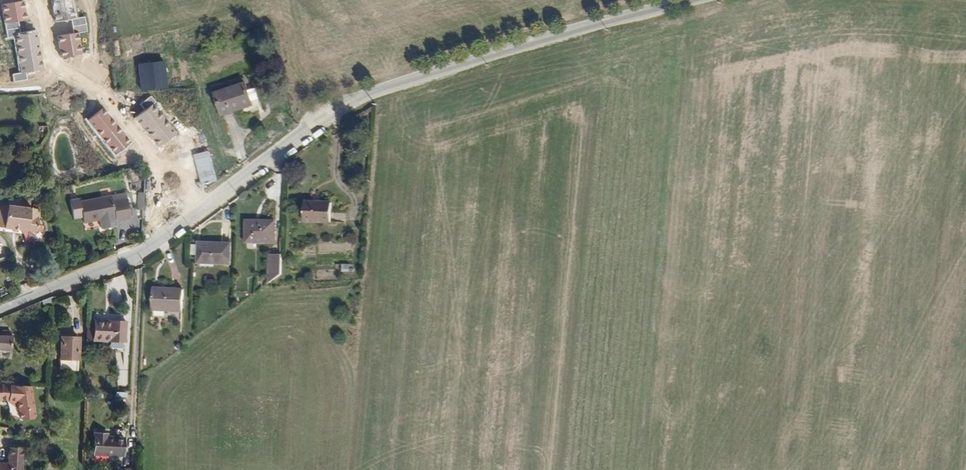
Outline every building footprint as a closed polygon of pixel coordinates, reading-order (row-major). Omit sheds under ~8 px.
[(6,0),(9,19),(31,15),(28,0),(7,0),(6,0)] [(59,17),(80,13),(77,0),(56,0),(59,17)] [(83,27),(62,31),(67,53),(87,49),(83,27)] [(42,28),(20,32),(24,51),(45,47),(42,28)] [(45,47),(24,51),(27,69),(49,65),(45,47)] [(170,83),(168,57),(142,59),(145,84),(170,83)] [(259,100),(251,77),(220,88),(228,111),(259,100)] [(141,112),(152,126),(170,112),(158,98),(141,112)] [(106,102),(92,115),(106,133),(121,120),(106,102)] [(152,126),(165,141),(182,126),(170,112),(152,126)] [(106,133),(121,150),(136,138),(121,120),(106,133)] [(51,205),(49,198),(38,201),(40,208),(51,205)] [(134,222),(128,199),(113,203),(112,199),(80,206),(79,203),(70,205),(75,224),(84,222),(85,228),(100,224),(103,233),(118,229),(117,225),(134,222)] [(340,222),(340,200),(313,200),(312,221),(340,222)] [(53,219),(49,218),(50,214),(38,213),(38,207),(29,205),(14,209),(14,212),(5,211),(4,218),(0,218),(0,229),(3,229),(3,234),(52,237),(53,219)] [(285,242),(285,221),(255,221),(254,242),(285,242)] [(240,263),(240,242),(207,241),(207,263),(240,263)] [(290,275),(290,253),(277,253),(277,284),(290,275)] [(192,312),(192,290),(161,289),(160,311),(192,312)] [(133,339),(133,318),(103,316),(103,337),(133,339)] [(17,324),(5,323),(5,329),(0,328),(0,346),(16,347),(17,324)] [(86,376),(87,343),(69,342),(68,375),(86,376)] [(38,382),(0,378),(0,395),(18,396),(23,413),(25,413),(36,414),(38,411),(38,382)] [(131,452),(131,434),(114,433),(114,429),(101,429),(100,451),(131,452)] [(25,442),(11,442),(11,459),(0,459),(0,469),(25,469),(25,442)]
